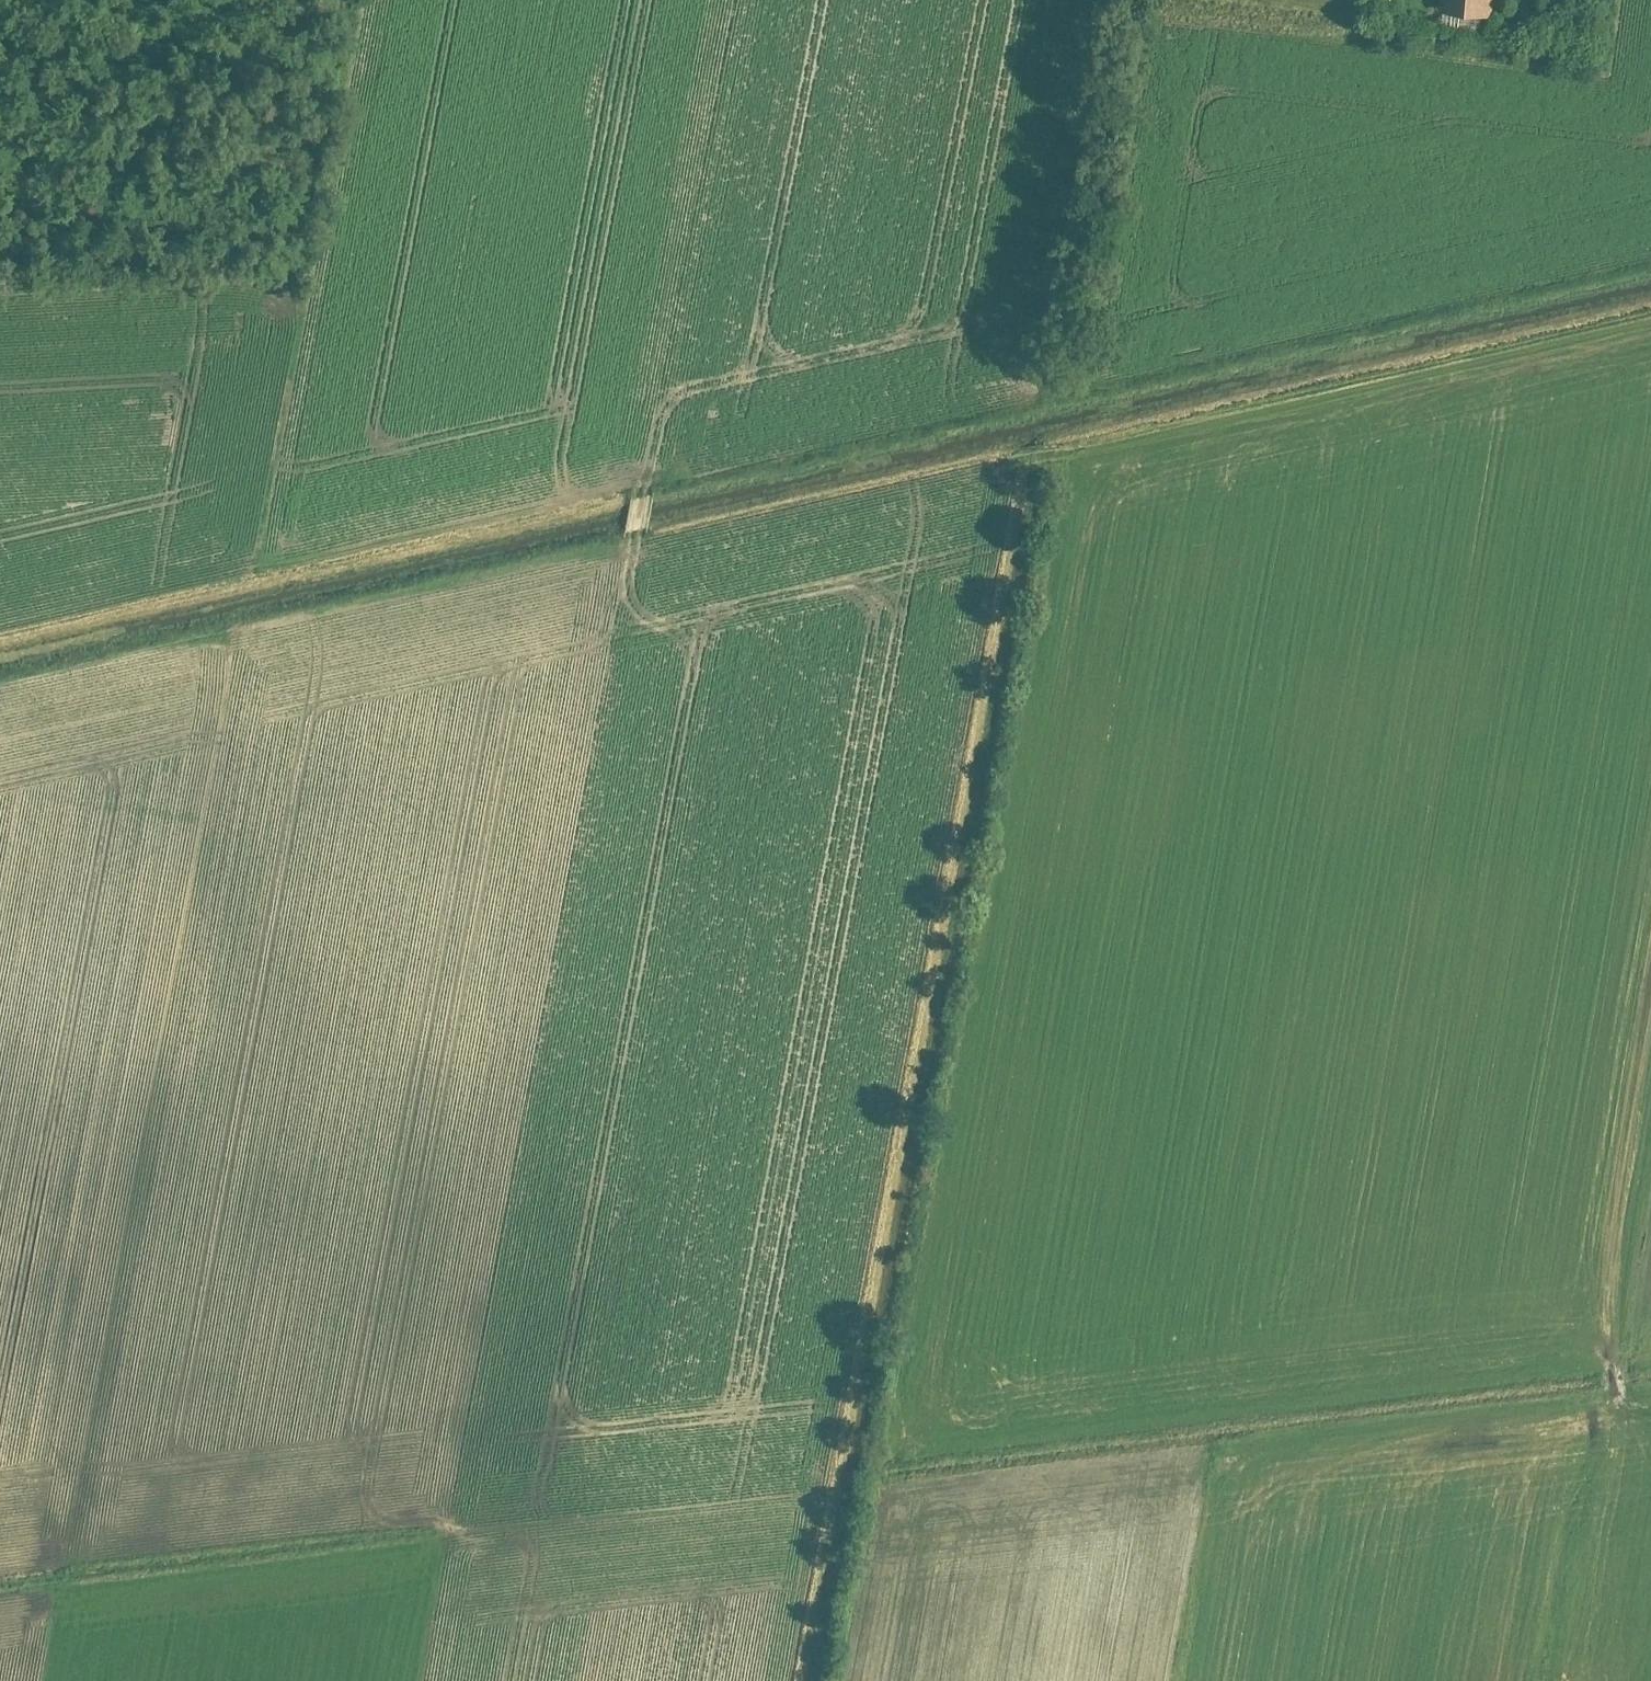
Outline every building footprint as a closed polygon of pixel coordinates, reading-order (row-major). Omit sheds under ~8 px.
[(1440,16),(1491,20),(1493,0),(1441,0),(1440,16)]
